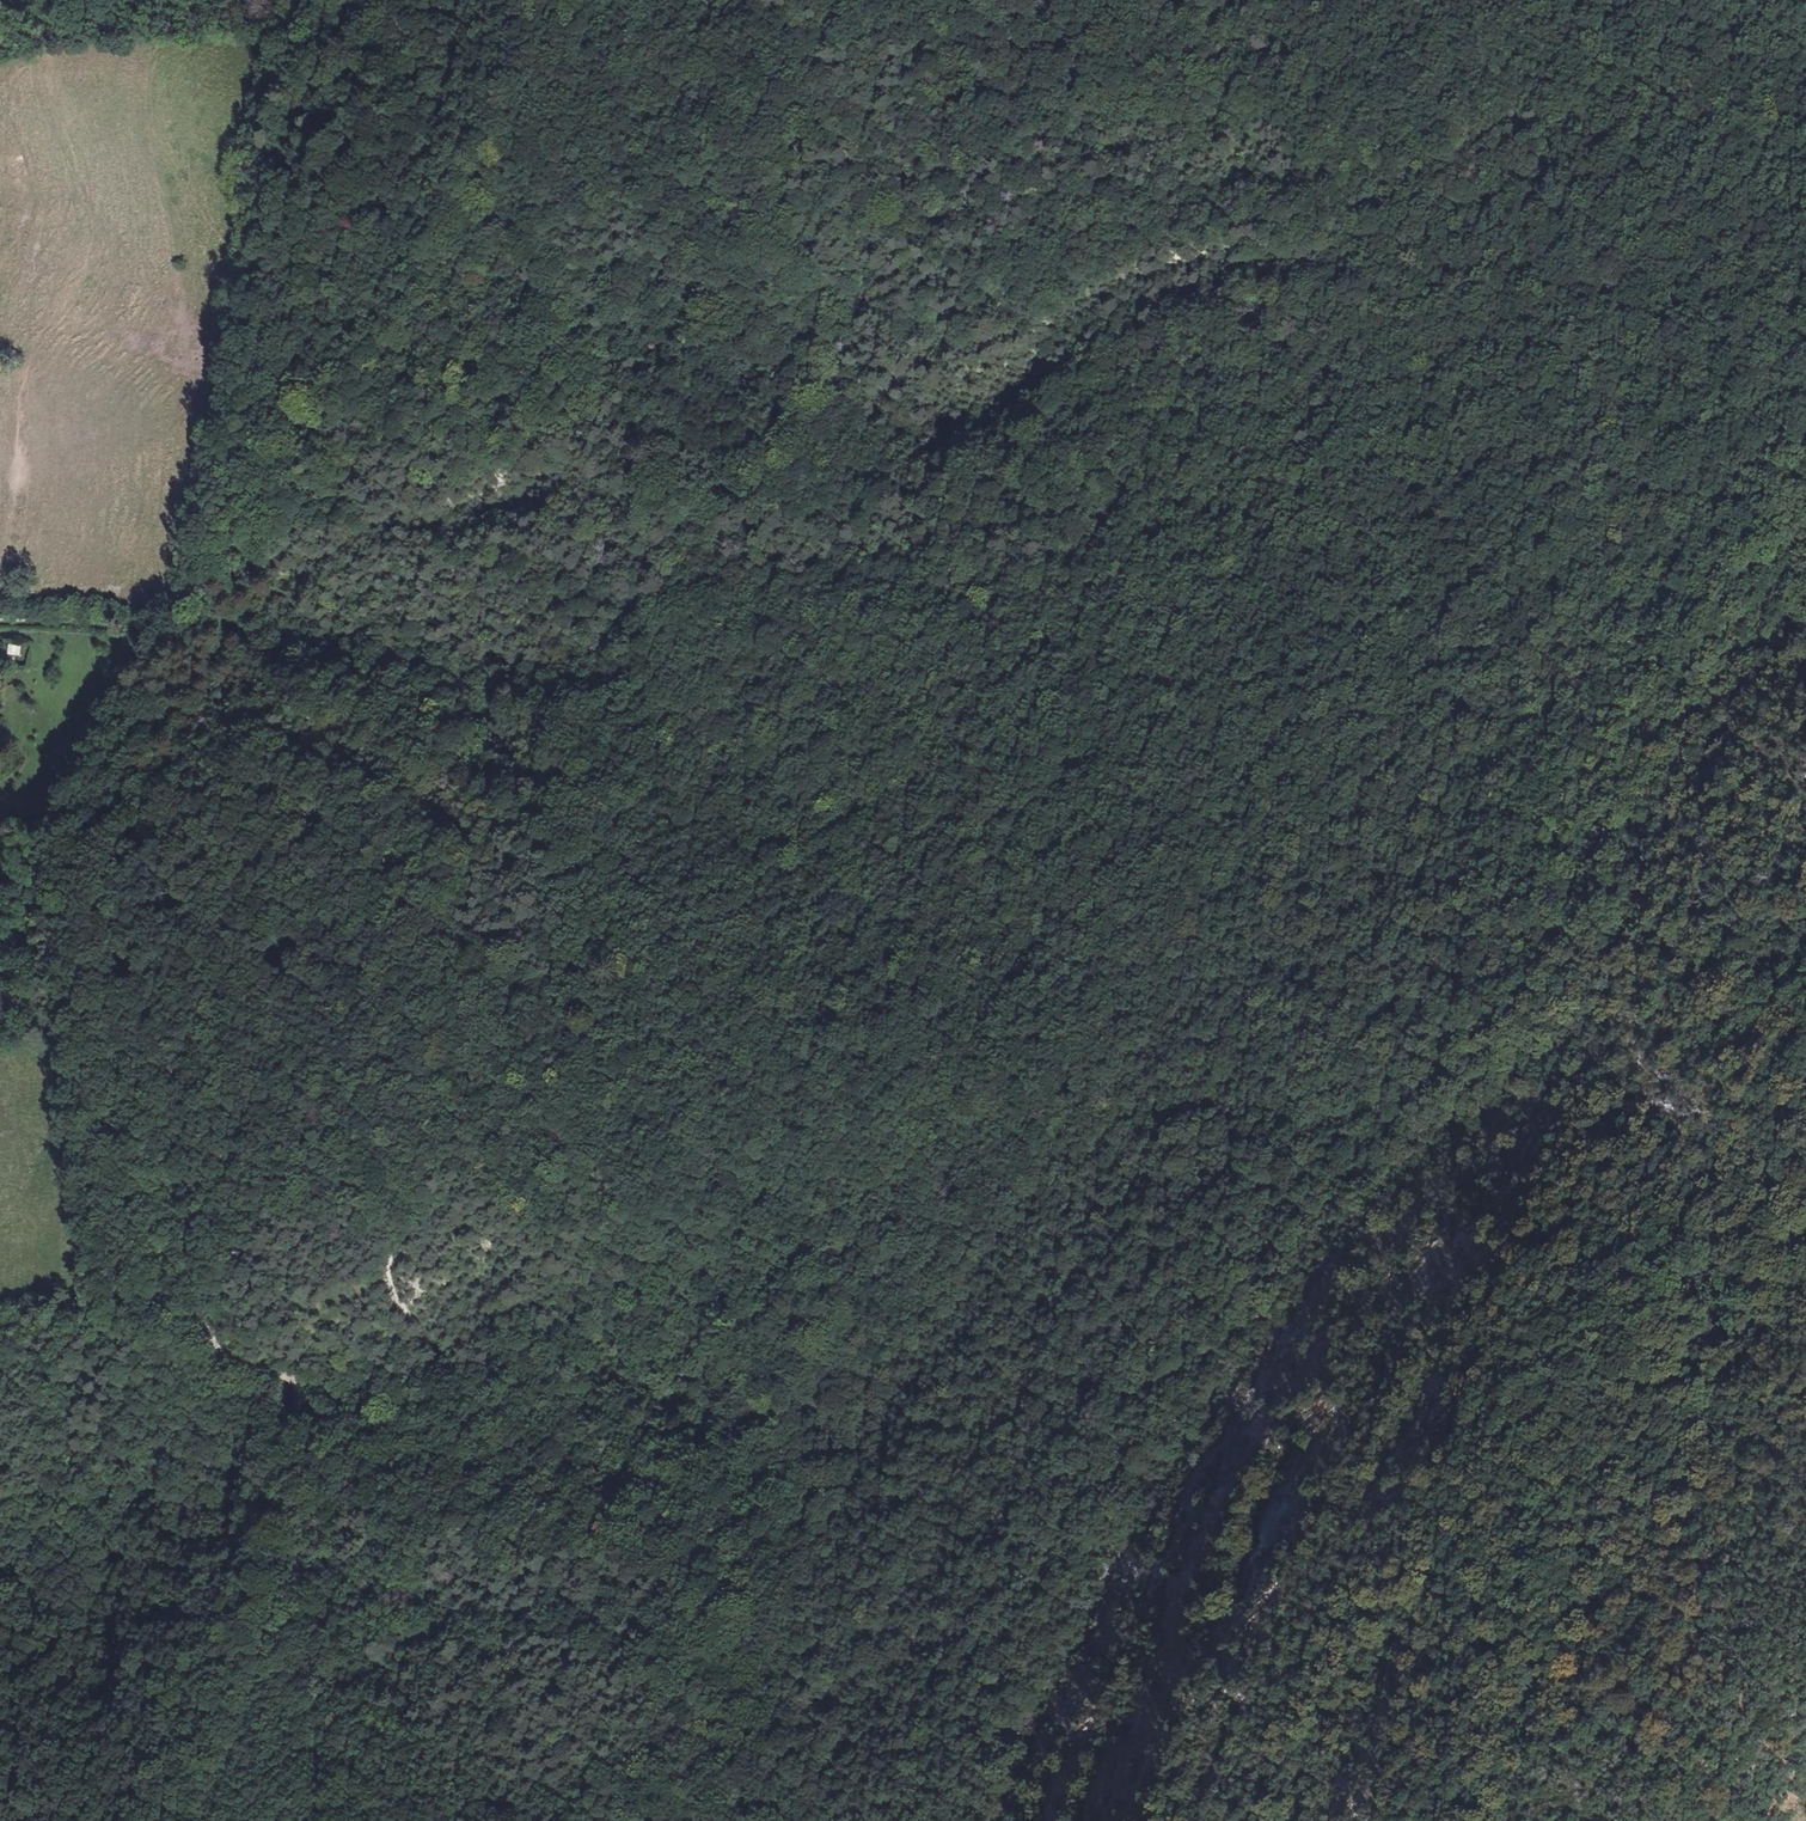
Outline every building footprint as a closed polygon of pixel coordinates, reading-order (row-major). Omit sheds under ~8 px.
[(6,644),(5,655),(20,656),(21,645),(6,644)]
